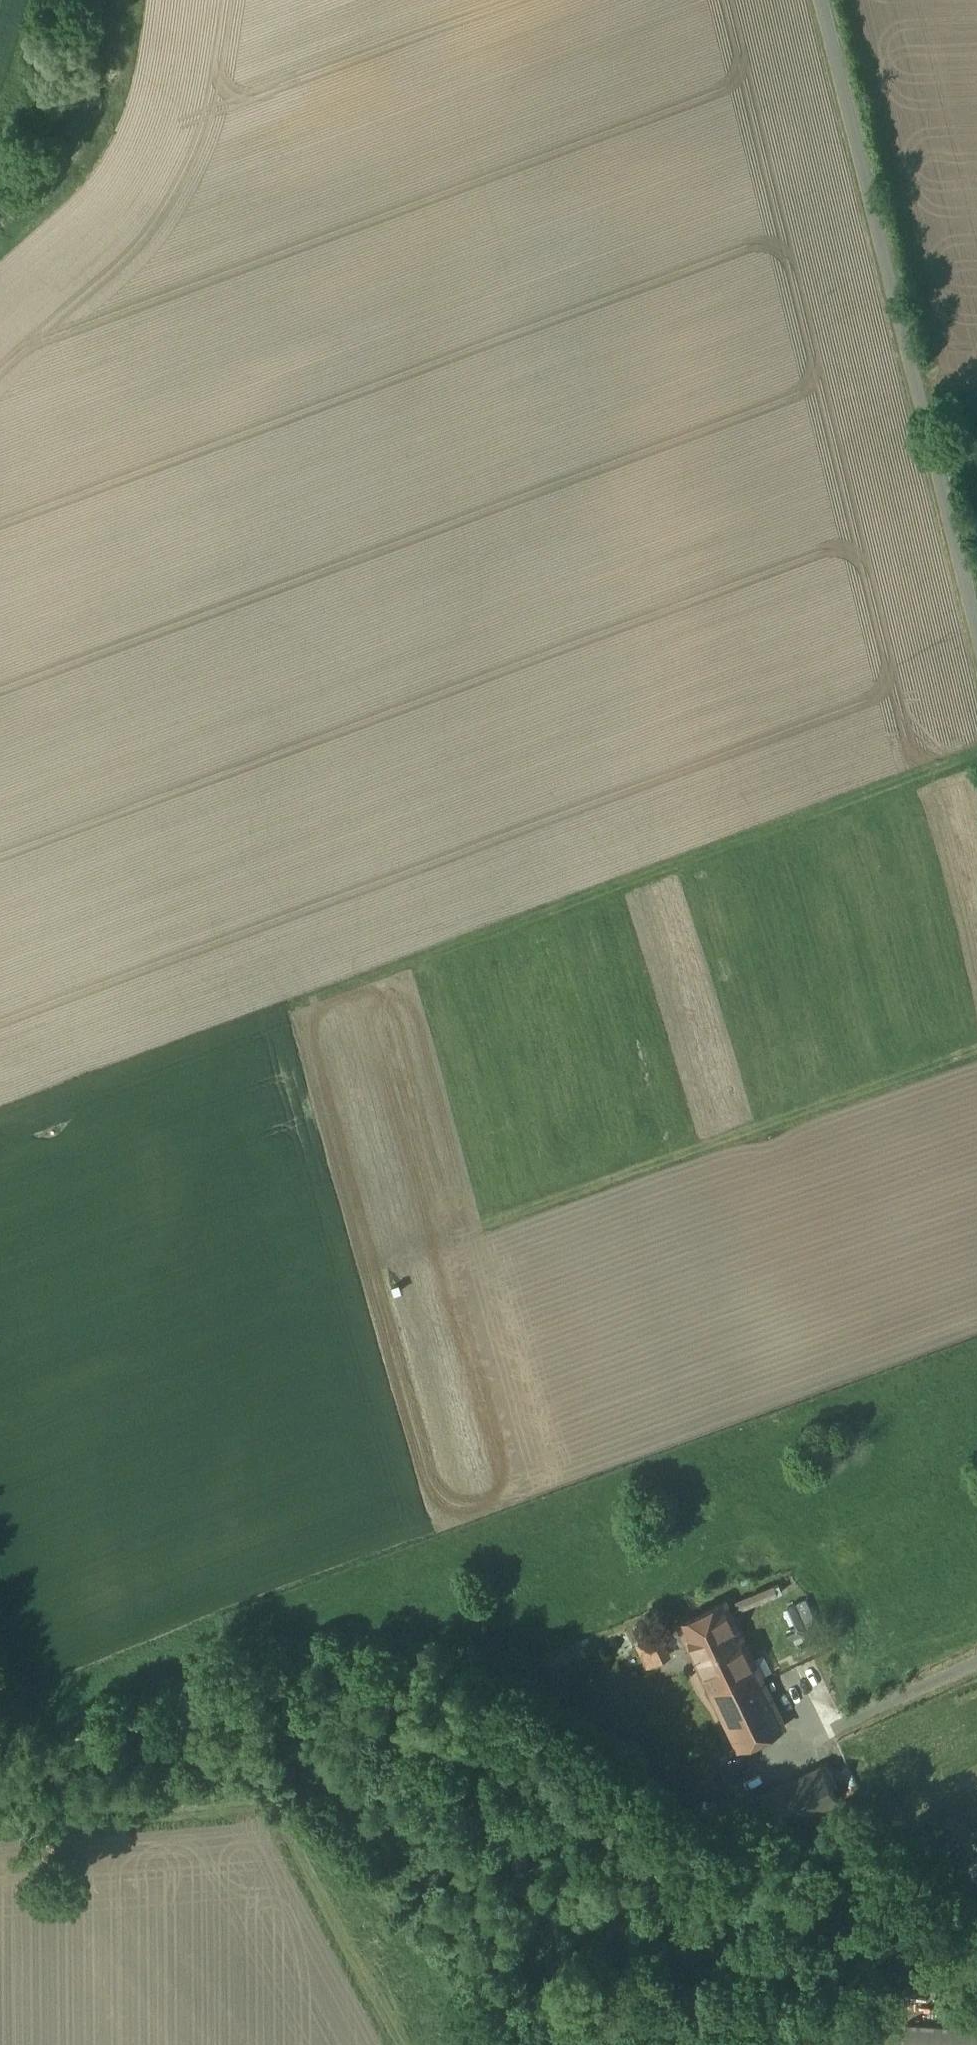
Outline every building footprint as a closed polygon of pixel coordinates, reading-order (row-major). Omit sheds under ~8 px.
[(810,1600),(793,1606),(801,1626),(818,1619),(810,1600)] [(726,1602),(681,1624),(719,1703),(765,1681),(726,1602)] [(647,1666),(672,1654),(661,1631),(636,1643),(647,1666)] [(765,1681),(719,1703),(739,1747),(817,1710),(796,1667),(765,1681)] [(822,1765),(761,1794),(778,1828),(839,1799),(822,1765)] [(905,2024),(904,2044),(976,2044),(976,2029),(905,2024)]
